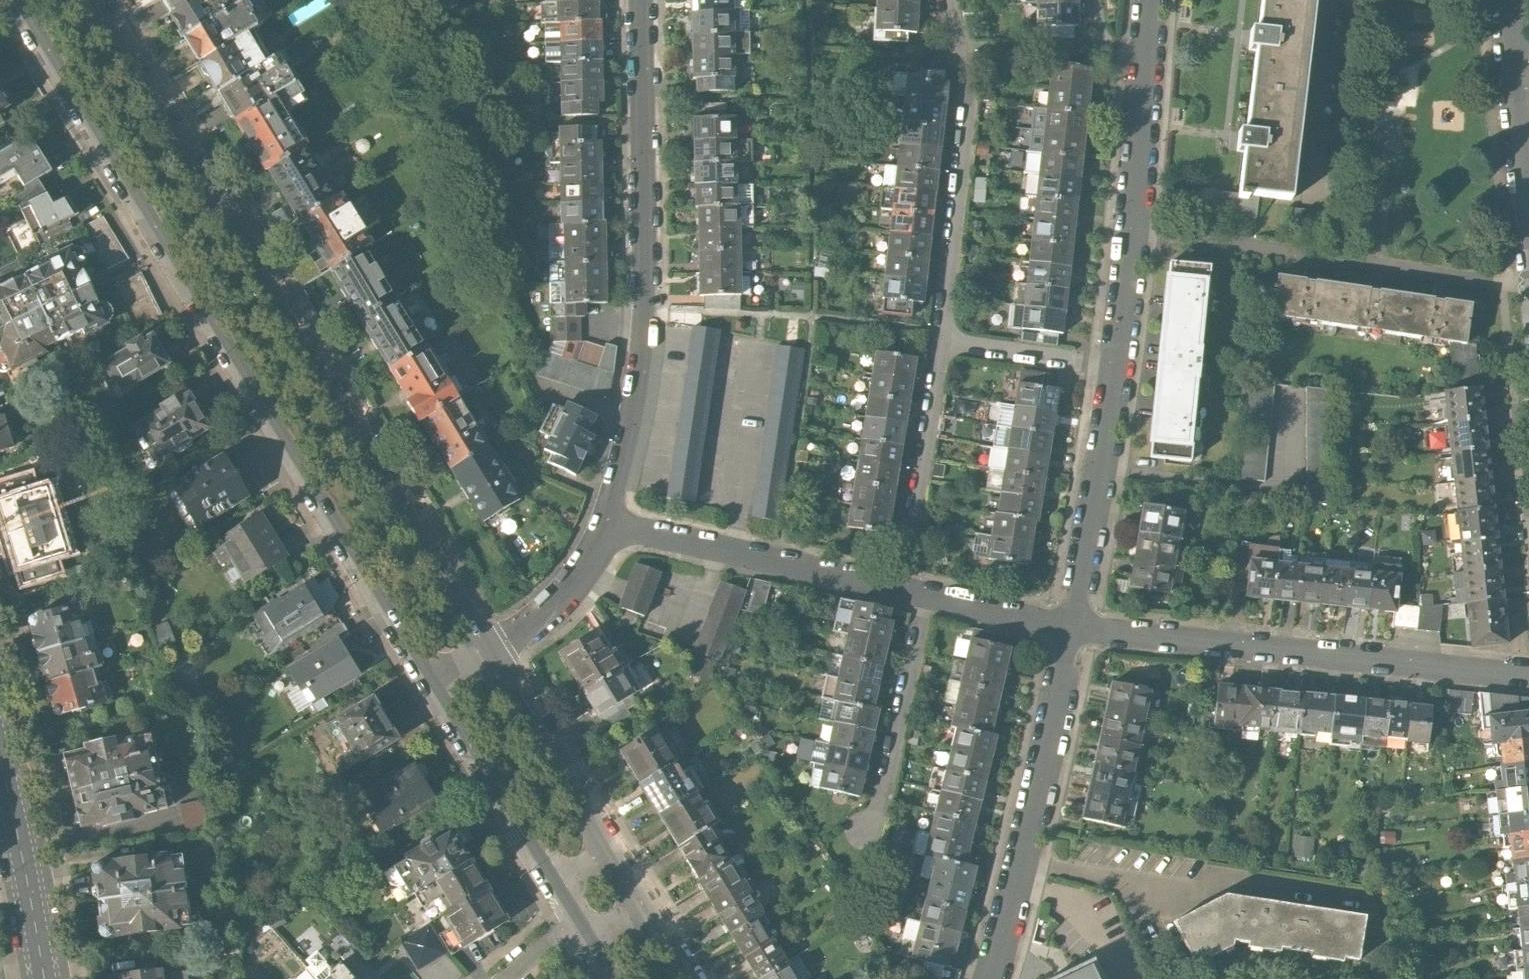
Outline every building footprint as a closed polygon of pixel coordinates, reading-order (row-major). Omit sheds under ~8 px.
[(172,9),(188,0),(167,0),(172,9)] [(186,37),(249,0),(188,0),(172,9),(186,37)] [(186,37),(200,62),(254,30),(265,24),(251,0),(249,0),(186,37)] [(604,0),(545,0),(545,19),(604,17),(604,0)] [(1251,81),(1304,87),(1315,0),(1261,0),(1257,32),(1249,31),(1248,33),(1246,51),(1254,52),(1251,81)] [(924,27),(924,3),(879,2),(879,26),(924,27)] [(1078,26),(1078,3),(1037,4),(1038,26),(1078,26)] [(693,7),(694,30),(739,29),(738,6),(693,7)] [(605,36),(604,17),(545,19),(546,38),(605,36)] [(694,30),(694,53),(739,51),(739,29),(694,30)] [(200,62),(219,94),(272,63),(254,30),(200,62)] [(606,57),(605,36),(546,38),(547,59),(559,59),(606,57)] [(694,53),(695,75),(700,75),(701,89),(740,88),(739,51),(694,53)] [(219,94),(236,123),(282,96),(301,84),(284,56),(272,63),(219,94)] [(607,77),(606,57),(559,59),(559,79),(603,78),(607,77)] [(1096,87),(1099,64),(1054,59),(1051,82),(1096,87)] [(952,102),(954,79),(908,75),(906,97),(952,102)] [(603,78),(559,79),(560,117),(600,116),(600,103),(604,103),(603,78)] [(1241,155),(1236,192),(1258,195),(1289,199),(1304,87),(1251,81),(1244,135),(1237,134),(1237,136),(1234,154),(1241,155)] [(1094,109),(1096,87),(1051,82),(1049,104),(1094,109)] [(0,88),(0,120),(14,111),(0,88)] [(236,123),(269,172),(315,145),(282,96),(236,123)] [(950,124),(952,102),(906,97),(903,119),(950,124)] [(1091,132),(1094,109),(1049,104),(1046,127),(1091,132)] [(694,114),(695,136),(743,135),(742,112),(694,114)] [(947,146),(950,124),(903,119),(901,142),(947,146)] [(606,156),(606,136),(583,136),(583,123),(561,123),(561,131),(550,131),(545,138),(544,146),(545,153),(550,158),(560,158),(606,156)] [(1089,154),(1091,132),(1046,127),(1044,149),(1089,154)] [(695,136),(695,159),(744,158),(743,135),(695,136)] [(0,154),(0,180),(16,170),(25,186),(37,178),(51,170),(30,136),(0,154)] [(945,169),(947,146),(901,142),(899,164),(945,169)] [(269,172),(299,222),(345,195),(315,145),(269,172)] [(1086,177),(1089,154),(1044,149),(1041,172),(1086,177)] [(607,177),(606,156),(560,158),(561,178),(607,177)] [(695,159),(696,182),(744,180),(744,158),(695,159)] [(943,191),(945,169),(899,164),(896,186),(943,191)] [(1084,199),(1086,177),(1041,172),(1039,194),(1084,199)] [(608,197),(607,177),(561,178),(561,199),(608,197)] [(18,207),(47,194),(37,178),(25,186),(27,190),(15,198),(18,207)] [(696,182),(697,204),(745,203),(744,180),(696,182)] [(940,213),(943,191),(896,186),(894,208),(940,213)] [(1255,218),(1258,195),(1236,192),(1198,187),(1195,210),(1255,218)] [(18,207),(33,238),(78,217),(69,198),(52,206),(47,194),(18,207)] [(1081,221),(1084,199),(1039,194),(1036,217),(1081,221)] [(299,222),(331,272),(378,245),(345,195),(299,222)] [(609,219),(608,197),(561,199),(562,221),(609,219)] [(697,204),(697,227),(746,226),(745,203),(697,204)] [(938,235),(940,213),(894,208),(892,231),(938,235)] [(128,257),(104,215),(83,227),(107,269),(128,257)] [(1079,244),(1081,221),(1036,217),(1034,239),(1079,244)] [(610,239),(609,219),(562,221),(548,221),(548,242),(610,239)] [(697,227),(698,250),(746,248),(746,226),(697,227)] [(936,258),(938,235),(892,231),(889,253),(936,258)] [(610,259),(610,239),(548,242),(549,261),(610,259)] [(1077,266),(1079,244),(1034,239),(1032,261),(1077,266)] [(331,272),(360,321),(406,294),(378,245),(331,272)] [(23,271),(42,309),(90,285),(71,247),(23,271)] [(698,250),(698,272),(747,271),(746,248),(698,250)] [(933,280),(936,258),(889,253),(887,275),(933,280)] [(611,279),(610,259),(549,261),(550,281),(611,279)] [(1171,260),(1165,325),(1205,329),(1212,264),(1171,260)] [(1074,289),(1077,266),(1032,261),(1029,284),(1074,289)] [(23,271),(0,282),(0,329),(42,309),(23,271)] [(698,272),(699,295),(747,294),(747,271),(698,272)] [(1342,283),(1277,273),(1271,314),(1336,323),(1342,283)] [(931,302),(933,280),(887,275),(885,298),(931,302)] [(612,300),(611,279),(550,281),(551,317),(582,316),(590,316),(590,301),(612,300)] [(1408,292),(1342,283),(1336,323),(1402,333),(1408,292)] [(1072,311),(1074,289),(1029,284),(1027,306),(1072,311)] [(42,309),(60,346),(108,322),(90,285),(42,309)] [(1473,302),(1408,292),(1402,333),(1467,342),(1473,302)] [(360,321),(390,370),(436,343),(406,294),(360,321)] [(1069,334),(1072,311),(1027,306),(1024,329),(1069,334)] [(42,309),(0,329),(0,343),(13,369),(60,346),(42,309)] [(552,342),(583,341),(582,316),(551,317),(552,342)] [(1165,325),(1159,390),(1199,394),(1205,329),(1165,325)] [(701,328),(693,326),(667,496),(698,501),(724,331),(701,328)] [(102,362),(120,393),(171,363),(153,332),(102,362)] [(580,360),(586,341),(583,341),(552,342),(547,342),(545,348),(580,360)] [(599,367),(606,347),(586,341),(580,360),(599,367)] [(390,370),(419,421),(465,394),(436,343),(390,370)] [(599,367),(615,373),(619,347),(607,343),(606,347),(599,367)] [(1456,348),(1458,367),(1478,365),(1475,345),(1456,348)] [(805,350),(776,346),(751,517),(780,521),(805,350)] [(612,400),(615,373),(599,367),(580,360),(545,348),(537,373),(612,400)] [(919,378),(922,356),(878,349),(875,371),(919,378)] [(1480,384),(1478,365),(1458,367),(1460,386),(1480,384)] [(915,400),(919,378),(875,371),(871,393),(915,400)] [(1062,407),(1065,385),(1018,377),(1014,400),(1062,407)] [(1265,481),(1276,384),(1251,381),(1241,479),(1265,481)] [(1487,414),(1484,384),(1480,384),(1460,386),(1443,388),(1447,419),(1487,414)] [(1330,390),(1306,388),(1307,502),(1331,504),(1330,390)] [(131,426),(153,464),(213,428),(190,390),(131,426)] [(1159,390),(1152,456),(1193,459),(1199,394),(1159,390)] [(912,422),(915,400),(871,393),(868,415),(912,422)] [(419,421),(452,471),(498,444),(465,394),(419,421)] [(1058,430),(1062,407),(1014,400),(1011,423),(1058,430)] [(546,462),(580,477),(607,420),(569,402),(563,409),(553,404),(539,432),(551,438),(544,451),(552,455),(546,462)] [(1490,445),(1487,414),(1447,419),(1450,449),(1490,445)] [(908,444),(912,422),(868,415),(864,437),(908,444)] [(14,447),(5,417),(0,419),(0,451),(14,447)] [(1055,452),(1058,430),(1011,423),(1007,445),(1055,452)] [(1349,431),(1338,431),(1338,446),(1350,446),(1349,431)] [(905,466),(908,444),(864,437),(861,459),(905,466)] [(452,471),(483,521),(529,494),(498,444),(452,471)] [(1051,475),(1055,452),(1007,445),(1004,468),(1051,475)] [(1494,475),(1490,445),(1450,449),(1453,479),(1494,475)] [(199,527),(255,495),(231,454),(175,486),(199,527)] [(53,480),(46,457),(23,464),(30,487),(53,480)] [(901,488),(905,466),(861,459),(857,481),(901,488)] [(1048,497),(1051,475),(1004,468),(1001,490),(1048,497)] [(1497,506),(1494,475),(1453,479),(1457,510),(1497,506)] [(898,511),(901,488),(857,481),(854,504),(898,511)] [(1044,520),(1048,497),(1001,490),(997,513),(1044,520)] [(0,501),(0,527),(16,580),(58,568),(35,491),(0,501)] [(1183,536),(1188,507),(1147,500),(1142,528),(1183,536)] [(894,533),(898,511),(854,504),(850,526),(894,533)] [(1500,536),(1497,506),(1457,510),(1460,540),(1500,536)] [(246,583),(290,558),(264,513),(210,545),(222,565),(232,559),(246,583)] [(1041,543),(1044,520),(997,513),(994,535),(1041,543)] [(1178,564),(1183,536),(1142,528),(1137,556),(1178,564)] [(1037,565),(1041,543),(994,535),(990,558),(1037,565)] [(1504,566),(1500,536),(1460,540),(1463,571),(1504,566)] [(1248,596),(1274,599),(1279,550),(1280,538),(1275,539),(1271,540),(1269,544),(1268,549),(1250,547),(1248,567),(1246,578),(1249,579),(1248,590),(1248,596)] [(1274,599),(1298,601),(1301,566),(1302,558),(1290,556),(1291,551),(1279,550),(1274,599)] [(1172,592),(1178,564),(1137,556),(1132,584),(1172,592)] [(1394,612),(1396,612),(1396,605),(1401,558),(1375,556),(1374,567),(1369,609),(1394,612)] [(1321,604),(1345,606),(1350,564),(1326,561),(1325,569),(1321,604)] [(662,571),(636,562),(620,606),(646,616),(662,571)] [(1345,606),(1369,609),(1374,567),(1350,564),(1345,606)] [(1246,578),(1248,567),(1227,565),(1225,588),(1248,590),(1249,579),(1246,578)] [(1298,601),(1321,604),(1325,569),(1301,566),(1298,601)] [(1507,597),(1504,566),(1463,571),(1467,601),(1507,597)] [(746,590),(720,580),(694,651),(720,661),(746,590)] [(264,609),(285,641),(326,615),(306,582),(264,609)] [(1396,612),(1394,612),(1392,627),(1440,633),(1442,605),(1435,606),(1434,595),(1422,597),(1420,608),(1419,608),(1396,605),(1396,612)] [(1512,642),(1507,597),(1467,601),(1471,646),(1512,642)] [(890,621),(892,608),(840,598),(833,631),(889,641),(894,622),(890,621)] [(78,607),(29,621),(39,655),(85,642),(93,640),(88,624),(83,625),(78,607)] [(558,654),(581,692),(622,667),(599,629),(558,654)] [(884,663),(889,641),(833,631),(828,653),(884,663)] [(975,636),(970,658),(1013,668),(1019,647),(975,636)] [(362,674),(339,637),(288,668),(299,687),(307,682),(318,701),(362,674)] [(85,642),(39,655),(47,685),(94,672),(99,670),(95,655),(89,657),(85,642)] [(879,684),(884,663),(828,653),(824,675),(826,675),(879,684)] [(970,658),(965,680),(1008,690),(1013,668),(970,658)] [(581,692),(596,717),(600,715),(624,700),(637,692),(622,667),(581,692)] [(94,672),(47,685),(57,718),(107,704),(103,687),(99,688),(94,672)] [(875,707),(879,684),(826,675),(821,697),(823,697),(875,707)] [(965,680),(960,701),(1003,712),(1008,690),(965,680)] [(1145,717),(1151,689),(1109,680),(1103,708),(1145,717)] [(1211,727),(1239,730),(1243,686),(1216,683),(1211,727)] [(1239,730),(1266,732),(1270,689),(1243,686),(1239,730)] [(1266,732),(1293,735),(1298,691),(1270,689),(1266,732)] [(1471,715),(1473,693),(1438,689),(1435,711),(1471,715)] [(1293,735),(1321,738),(1325,694),(1298,691),(1293,735)] [(406,735),(379,692),(328,723),(341,744),(331,751),(344,773),(406,735)] [(1528,698),(1479,693),(1483,745),(1495,744),(1528,740),(1528,731),(1527,714),(1528,714),(1528,703),(1528,698)] [(1321,738),(1348,740),(1352,697),(1325,694),(1321,738)] [(880,708),(875,707),(823,697),(818,720),(833,723),(875,731),(880,708)] [(1348,740),(1376,743),(1380,699),(1352,697),(1348,740)] [(1376,743),(1403,746),(1407,702),(1380,699),(1376,743)] [(635,718),(624,700),(600,715),(611,733),(635,718)] [(960,701),(954,722),(959,724),(998,733),(1003,712),(960,701)] [(1403,746),(1430,748),(1435,705),(1407,702),(1403,746)] [(1139,746),(1145,717),(1103,708),(1097,737),(1139,746)] [(871,753),(875,731),(833,723),(828,744),(871,753)] [(999,756),(1004,735),(998,733),(959,724),(954,745),(999,756)] [(619,750),(635,776),(674,752),(658,726),(619,750)] [(85,751),(63,756),(72,794),(159,774),(151,736),(121,743),(120,738),(84,746),(85,751)] [(1133,774),(1139,746),(1097,737),(1091,765),(1133,774)] [(1495,744),(1496,754),(1501,753),(1502,767),(1528,765),(1528,740),(1495,744)] [(865,775),(871,753),(828,744),(816,741),(811,762),(814,763),(865,775)] [(994,778),(999,756),(954,745),(949,767),(994,778)] [(635,776),(651,802),(690,778),(674,752),(635,776)] [(861,797),(865,775),(814,763),(810,786),(861,797)] [(436,803),(413,764),(364,793),(372,806),(364,811),(380,836),(436,803)] [(1127,802),(1133,774),(1091,765),(1085,793),(1127,802)] [(1502,767),(1500,768),(1502,782),(1496,782),(1497,792),(1502,792),(1528,789),(1528,765),(1502,767)] [(989,799),(994,778),(949,767),(943,788),(989,799)] [(72,794),(80,831),(102,826),(103,832),(139,824),(138,818),(167,812),(159,774),(72,794)] [(651,802),(667,828),(706,804),(690,778),(651,802)] [(983,821),(989,799),(943,788),(938,810),(983,821)] [(1502,792),(1502,800),(1497,801),(1499,815),(1528,812),(1528,789),(1502,792)] [(1121,831),(1127,802),(1085,793),(1079,821),(1121,831)] [(667,828),(683,854),(722,831),(706,804),(667,828)] [(978,842),(983,821),(938,810),(933,832),(978,842)] [(1499,815),(1502,835),(1528,833),(1528,812),(1499,815)] [(683,854),(699,880),(738,857),(722,831),(683,854)] [(407,901),(438,882),(471,862),(453,832),(381,875),(390,889),(397,885),(400,890),(407,901)] [(973,864),(978,842),(933,832),(928,855),(940,857),(973,864)] [(1502,835),(1505,863),(1528,861),(1528,833),(1502,835)] [(1316,838),(1297,837),(1296,856),(1314,858),(1316,838)] [(183,855),(94,865),(99,903),(187,893),(183,855)] [(699,880),(715,906),(754,883),(738,857),(699,880)] [(979,893),(984,867),(973,864),(940,857),(934,884),(979,893)] [(1505,863),(1508,884),(1528,882),(1528,861),(1505,863)] [(438,882),(455,911),(488,891),(471,862),(438,882)] [(1508,884),(1511,911),(1528,909),(1528,882),(1508,884)] [(715,906),(731,933),(770,909),(754,883),(715,906)] [(973,920),(979,893),(934,884),(928,910),(973,920)] [(508,923),(488,891),(455,911),(444,917),(464,949),(508,923)] [(191,928),(187,893),(99,903),(103,938),(191,928)] [(1227,896),(1172,923),(1194,964),(1235,942),(1227,896)] [(1299,954),(1305,909),(1227,896),(1235,942),(1299,954)] [(731,933),(747,959),(786,935),(770,909),(731,933)] [(1361,963),(1368,918),(1305,909),(1299,954),(1361,963)] [(1511,911),(1513,932),(1528,930),(1528,909),(1511,911)] [(967,946),(973,920),(928,910),(923,936),(967,946)] [(429,923),(400,942),(418,971),(447,952),(429,923)] [(1513,932),(1516,957),(1528,955),(1528,930),(1513,932)] [(759,978),(772,978),(802,961),(786,935),(747,959),(759,978)] [(961,972),(967,946),(923,936),(917,962),(961,972)] [(1516,957),(1518,973),(1528,972),(1528,955),(1516,957)] [(802,961),(772,978),(813,978),(802,961)] [(1091,962),(1057,978),(1100,978),(1091,962)] [(170,969),(172,978),(189,978),(188,967),(170,969)] [(109,973),(110,978),(167,978),(166,968),(109,973)] [(1378,978),(1404,978),(1399,969),(1378,978)]
